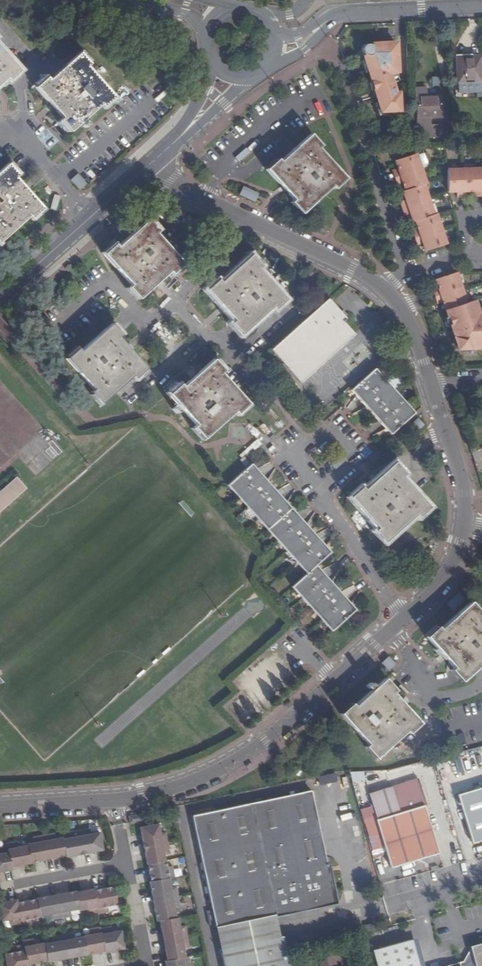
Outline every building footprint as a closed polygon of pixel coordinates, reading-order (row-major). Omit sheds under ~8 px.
[(364,58),(375,91),(377,91),(379,96),(376,96),(381,112),(399,112),(398,94),(395,94),(389,76),(397,73),(395,44),(378,45),(378,47),(371,47),(371,46),(370,44),(368,44),(365,43),(362,44),(360,46),(359,48),(360,52),(361,54),(363,56),(365,56),(366,58),(364,58)] [(0,85),(7,79),(8,81),(18,73),(19,71),(0,49),(0,85)] [(47,79),(36,88),(63,119),(60,122),(70,133),(101,106),(103,107),(114,98),(87,68),(90,65),(80,55),(49,82),(47,79)] [(479,55),(470,55),(471,58),(456,58),(457,83),(481,81),(479,55)] [(411,113),(412,137),(438,136),(437,124),(429,125),(428,117),(442,117),(441,95),(426,95),(426,87),(416,88),(417,113),(411,113)] [(277,161),(266,171),(293,201),(290,204),(300,214),(331,188),(333,189),(344,181),(318,150),(321,147),(312,136),(279,163),(277,161)] [(426,183),(416,154),(395,157),(397,166),(392,168),(396,182),(402,180),(405,190),(403,191),(406,199),(400,201),(405,214),(410,213),(413,221),(416,221),(418,228),(412,230),(417,244),(423,242),(425,251),(446,244),(436,213),(434,214),(424,184),(426,183)] [(29,217),(31,219),(42,209),(14,178),(17,176),(8,165),(0,172),(0,241),(29,217)] [(448,170),(448,192),(457,192),(457,198),(464,198),(464,191),(472,191),(472,197),(481,197),(481,170),(448,170)] [(78,175),(72,180),(79,189),(86,183),(78,175)] [(243,186),(239,195),(256,202),(259,192),(243,186)] [(171,275),(183,265),(155,234),(158,232),(148,221),(117,248),(115,245),(104,255),(117,271),(131,286),(128,289),(137,299),(169,272),(171,275)] [(233,323),(231,325),(240,335),(272,307),(275,310),(285,301),(258,270),(261,268),(250,256),(219,284),(217,281),(206,291),(233,323)] [(480,316),(475,302),(468,305),(458,274),(445,278),(445,279),(443,281),(437,282),(440,289),(434,291),(438,305),(444,303),(454,332),(457,332),(458,337),(455,337),(460,350),(481,350),(481,316),(480,316)] [(346,320),(328,300),(271,351),(299,383),(353,336),(342,324),(346,320)] [(134,380),(144,371),(118,339),(120,337),(110,326),(80,353),(77,350),(66,360),(93,390),(90,393),(100,404),(131,377),(134,380)] [(197,427),(194,429),(203,439),(234,413),(236,415),(247,405),(220,375),(223,373),(212,362),(183,388),(181,386),(169,396),(197,427)] [(375,370),(351,392),(391,435),(415,413),(375,370)] [(394,388),(400,382),(394,376),(388,382),(394,388)] [(417,430),(423,424),(418,418),(412,424),(417,430)] [(361,489),(350,499),(377,530),(374,532),(383,542),(415,515),(417,518),(428,508),(401,477),(404,475),(394,464),(363,491),(361,489)] [(229,487),(307,574),(293,587),(331,631),(354,610),(315,566),(330,553),(252,466),(246,471),(240,465),(230,474),(236,481),(229,487)] [(0,492),(0,512),(26,489),(16,479),(0,492)] [(426,638),(453,668),(450,671),(461,683),(481,663),(481,623),(478,619),(481,616),(481,615),(471,603),(440,631),(438,628),(426,638)] [(388,656),(381,663),(388,670),(395,664),(388,656)] [(394,692),(384,681),(354,708),(351,705),(340,715),(368,745),(365,748),(375,759),(389,747),(405,732),(408,735),(419,725),(392,695),(394,692)] [(438,851),(423,804),(425,803),(417,777),(369,792),(377,818),(375,819),(390,867),(438,851)] [(481,838),(481,786),(458,793),(472,841),(481,838)] [(193,819),(311,790),(311,788),(191,813),(193,819)] [(335,900),(311,790),(193,819),(215,925),(277,912),(335,900)] [(142,818),(127,820),(128,826),(142,825),(142,818)] [(173,922),(171,923),(170,913),(175,912),(174,903),(172,893),(167,894),(166,884),(172,883),(171,873),(166,874),(164,866),(163,866),(161,856),(166,855),(165,847),(163,837),(158,837),(157,830),(139,832),(142,850),(144,861),(146,864),(147,869),(151,886),(148,887),(151,907),(154,925),(157,925),(160,945),(164,964),(160,964),(161,965),(185,965),(184,960),(180,961),(178,951),(183,950),(181,941),(180,933),(175,933),(173,922)] [(29,864),(47,861),(65,858),(65,860),(84,857),(102,854),(98,837),(90,838),(89,834),(80,835),(70,837),(71,842),(63,843),(62,841),(52,842),(51,836),(44,838),(35,839),(36,845),(27,846),(26,846),(26,848),(17,849),(15,842),(6,843),(6,846),(0,847),(0,874),(11,872),(10,868),(29,865),(29,864)] [(39,915),(48,914),(48,920),(58,919),(68,917),(67,911),(75,910),(75,911),(84,910),(84,915),(94,914),(103,912),(103,908),(110,907),(108,890),(90,893),(90,890),(72,893),(54,896),(37,899),(16,903),(16,899),(0,902),(0,920),(8,919),(9,924),(20,922),(20,925),(29,924),(29,918),(40,917),(39,915)] [(215,925),(220,948),(282,934),(277,912),(215,925)] [(364,924),(366,930),(375,928),(374,922),(364,924)] [(104,953),(104,954),(123,952),(121,934),(112,935),(111,931),(101,932),(101,931),(92,932),(93,937),(85,939),(73,940),(73,936),(64,937),(54,939),(55,943),(44,945),(35,946),(34,942),(24,943),(24,948),(13,950),(14,954),(5,956),(7,965),(27,965),(47,961),(47,963),(68,960),(87,957),(87,955),(88,955),(104,953)] [(220,948),(224,965),(289,965),(282,934),(220,948)] [(377,965),(418,965),(411,938),(372,948),(377,965)] [(469,945),(474,965),(481,965),(481,941),(469,945)] [(321,965),(337,965),(333,952),(319,956),(321,965)]
